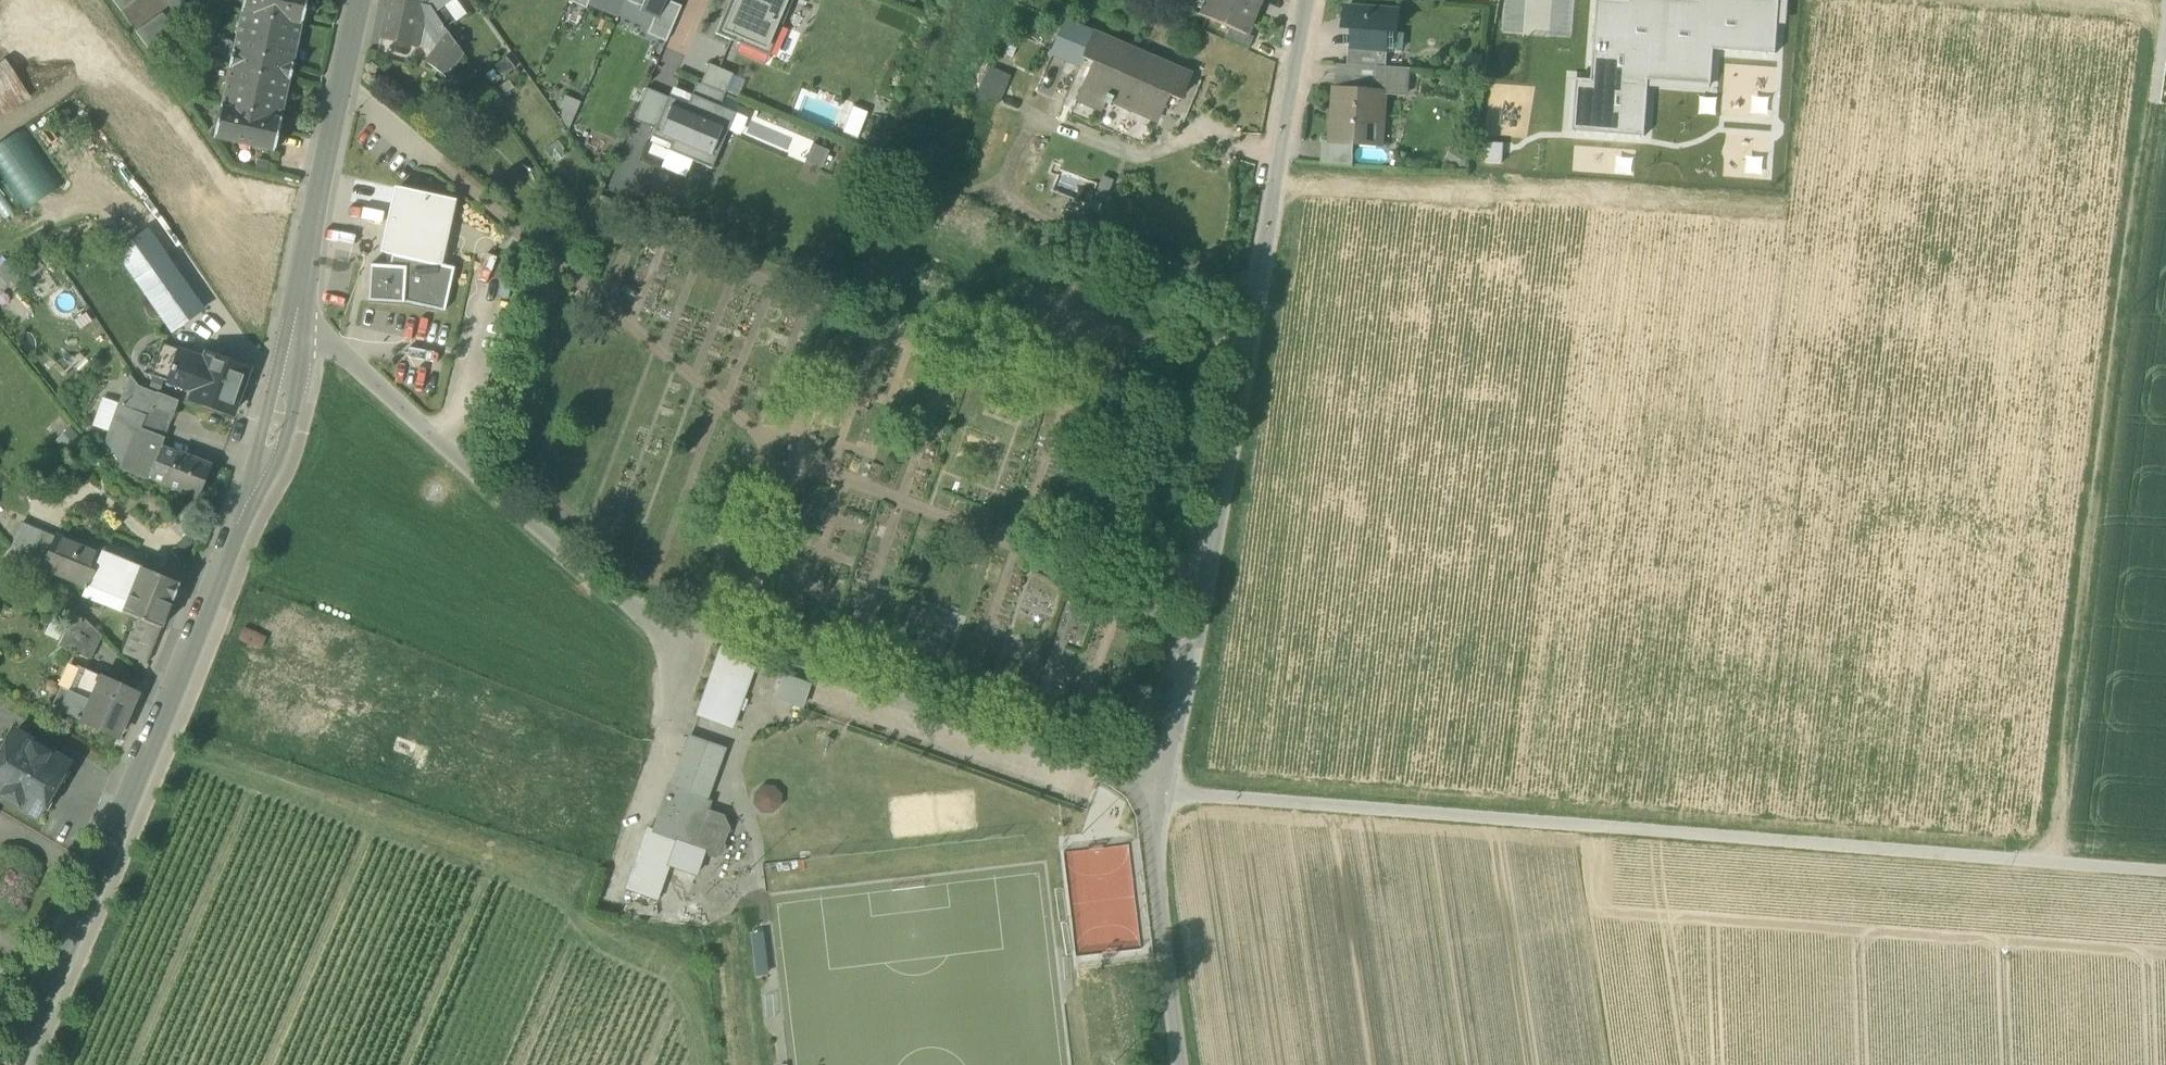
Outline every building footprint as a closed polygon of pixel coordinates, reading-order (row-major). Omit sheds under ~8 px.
[(121,11),(136,0),(113,0),(121,11)] [(222,104),(221,104),(219,116),(214,138),(274,152),(282,118),(280,118),(289,79),(290,79),(293,64),(292,64),(301,24),(302,24),(307,0),(244,0),(242,11),(243,12),(234,51),(233,51),(230,66),(231,66),(222,104)] [(420,5),(401,0),(388,0),(381,36),(416,44),(420,25),(416,24),(417,22),(420,5)] [(420,5),(428,8),(433,14),(443,7),(452,0),(421,0),(420,5)] [(590,0),(568,0),(586,8),(587,5),(590,0)] [(587,5),(617,18),(618,16),(625,0),(590,0),(587,5)] [(625,0),(618,16),(649,29),(656,13),(625,0)] [(625,0),(656,13),(657,14),(663,0),(625,0)] [(656,13),(649,29),(647,34),(666,42),(681,6),(667,0),(663,0),(657,14),(656,13)] [(739,44),(745,29),(768,39),(774,23),(782,26),(793,0),(736,0),(728,19),(722,17),(715,34),(739,44)] [(722,17),(728,19),(736,0),(729,0),(722,17)] [(1188,9),(1206,17),(1213,0),(1192,0),(1188,9)] [(1255,10),(1232,0),(1213,0),(1206,17),(1230,27),(1245,34),(1246,33),(1255,10)] [(1255,10),(1259,0),(1232,0),(1255,10)] [(1592,80),(1577,78),(1577,80),(1573,131),(1573,132),(1645,137),(1649,86),(1650,80),(1711,85),(1712,85),(1715,50),(1776,54),(1779,23),(1780,1),(1780,0),(1598,0),(1592,80)] [(1787,24),(1789,1),(1780,1),(1779,23),(1787,24)] [(421,23),(438,46),(448,34),(444,28),(433,14),(428,8),(420,5),(417,22),(421,23)] [(443,7),(433,14),(444,28),(453,21),(443,7)] [(1347,7),(1346,20),(1352,20),(1351,29),(1355,29),(1354,46),(1354,48),(1387,50),(1387,49),(1387,45),(1388,32),(1397,33),(1399,11),(1347,7)] [(162,13),(157,16),(174,39),(179,36),(162,13)] [(136,32),(153,55),(174,39),(157,16),(136,32)] [(1051,53),(1079,65),(1082,58),(1093,32),(1065,20),(1051,53)] [(769,56),(782,26),(774,23),(768,39),(745,29),(739,44),(769,56)] [(1224,40),(1248,50),(1254,36),(1246,33),(1245,34),(1230,27),(1224,40)] [(1112,100),(1157,119),(1168,94),(1180,99),(1191,73),(1093,32),(1082,58),(1092,62),(1076,100),(1100,110),(1104,101),(1105,97),(1112,100)] [(1388,32),(1387,45),(1396,46),(1397,33),(1388,32)] [(463,54),(448,34),(438,46),(426,61),(436,69),(446,76),(463,54)] [(1379,66),(1387,67),(1389,49),(1387,49),(1387,50),(1354,48),(1354,46),(1350,46),(1348,64),(1359,65),(1379,66)] [(1484,55),(1468,54),(1467,73),(1482,74),(1484,55)] [(29,95),(6,59),(0,63),(0,114),(29,95)] [(1337,63),(1336,89),(1357,90),(1358,78),(1359,65),(1348,64),(1337,63)] [(709,64),(700,83),(724,94),(733,74),(709,64)] [(1379,66),(1359,65),(1358,78),(1378,79),(1379,66)] [(1358,78),(1357,90),(1382,92),(1382,95),(1387,95),(1406,96),(1410,93),(1412,69),(1387,67),(1379,66),(1378,79),(1358,78)] [(1011,76),(989,67),(977,95),(999,104),(1011,76)] [(1577,80),(1569,79),(1566,130),(1573,131),(1577,80)] [(1649,86),(1710,91),(1711,85),(1650,80),(1649,86)] [(696,82),(691,94),(720,106),(725,94),(696,82)] [(672,86),(668,97),(687,105),(691,94),(672,86)] [(647,88),(633,120),(654,129),(668,97),(647,88)] [(1379,125),(1382,95),(1382,92),(1357,90),(1336,89),(1336,91),(1340,92),(1339,110),(1334,110),(1333,120),(1338,121),(1336,140),(1332,139),(1331,141),(1331,142),(1350,143),(1374,145),(1376,124),(1379,125)] [(654,129),(651,136),(671,144),(668,150),(711,169),(735,113),(720,106),(691,94),(687,105),(668,97),(654,129)] [(1385,146),(1387,95),(1382,95),(1379,125),(1376,124),(1374,145),(1385,146)] [(860,136),(866,109),(853,106),(847,133),(860,136)] [(56,193),(25,132),(0,144),(0,170),(20,210),(56,193)] [(651,136),(649,141),(668,150),(671,144),(651,136)] [(1322,163),(1354,166),(1355,155),(1349,155),(1350,143),(1331,142),(1331,141),(1323,141),(1322,163)] [(1504,143),(1488,142),(1487,162),(1502,163),(1504,143)] [(456,200),(398,187),(384,253),(392,255),(441,266),(442,265),(456,200)] [(392,255),(390,266),(406,267),(404,302),(445,311),(454,268),(442,265),(441,266),(392,255)] [(137,280),(173,332),(203,310),(167,259),(137,280)] [(23,277),(14,262),(0,270),(0,292),(23,277)] [(404,303),(404,302),(406,267),(390,266),(370,265),(368,301),(404,303)] [(153,378),(168,383),(177,357),(162,352),(153,378)] [(191,399),(235,413),(249,371),(206,357),(203,366),(177,357),(168,383),(193,392),(191,399)] [(150,405),(172,414),(178,401),(137,386),(132,399),(150,405)] [(128,408),(146,415),(149,407),(131,400),(128,408)] [(140,429),(164,439),(173,414),(172,414),(150,405),(149,407),(146,415),(145,417),(140,429)] [(107,441),(120,464),(135,427),(140,429),(145,417),(119,406),(107,441)] [(164,439),(140,429),(135,427),(120,464),(130,467),(128,471),(148,479),(162,446),(163,444),(162,444),(164,439)] [(178,453),(162,446),(148,479),(165,485),(165,486),(197,498),(210,465),(178,452),(178,453)] [(34,569),(37,572),(44,569),(43,569),(56,537),(23,523),(13,547),(21,555),(34,569)] [(44,569),(86,586),(88,587),(98,563),(101,556),(100,555),(56,537),(43,569),(44,569)] [(6,556),(13,563),(21,555),(13,547),(6,556)] [(101,556),(98,563),(125,574),(129,564),(101,552),(100,555),(101,556)] [(130,563),(129,564),(125,574),(98,563),(88,587),(86,586),(83,596),(85,597),(105,605),(123,612),(141,568),(141,567),(131,563),(130,563)] [(179,584),(141,568),(123,612),(137,618),(161,628),(162,628),(162,626),(171,602),(172,602),(179,584)] [(105,605),(85,597),(82,604),(101,612),(105,605)] [(58,645),(89,659),(101,635),(75,609),(58,645)] [(128,656),(147,663),(161,628),(137,618),(123,652),(128,656)] [(239,641),(260,650),(266,638),(244,628),(239,641)] [(721,647),(697,715),(731,728),(756,659),(721,647)] [(71,664),(61,687),(80,696),(90,672),(91,672),(82,668),(83,667),(80,666),(80,667),(72,663),(71,665),(71,664)] [(102,678),(90,672),(80,696),(61,687),(51,707),(115,736),(116,737),(137,693),(135,692),(102,677),(102,678)] [(783,673),(774,699),(803,709),(811,683),(783,673)] [(36,818),(49,796),(51,798),(57,786),(55,785),(68,764),(14,732),(4,750),(6,750),(0,760),(0,797),(36,818)] [(670,784),(653,831),(652,832),(704,851),(708,852),(709,852),(709,855),(715,857),(721,854),(723,848),(721,846),(728,828),(723,819),(705,813),(692,808),(696,796),(705,799),(723,749),(689,737),(672,785),(670,784)] [(771,791),(764,790),(758,796),(758,803),(763,809),(771,809),(776,804),(776,796),(771,791)] [(652,832),(653,831),(647,829),(626,889),(656,899),(668,865),(695,875),(704,851),(652,832)]
